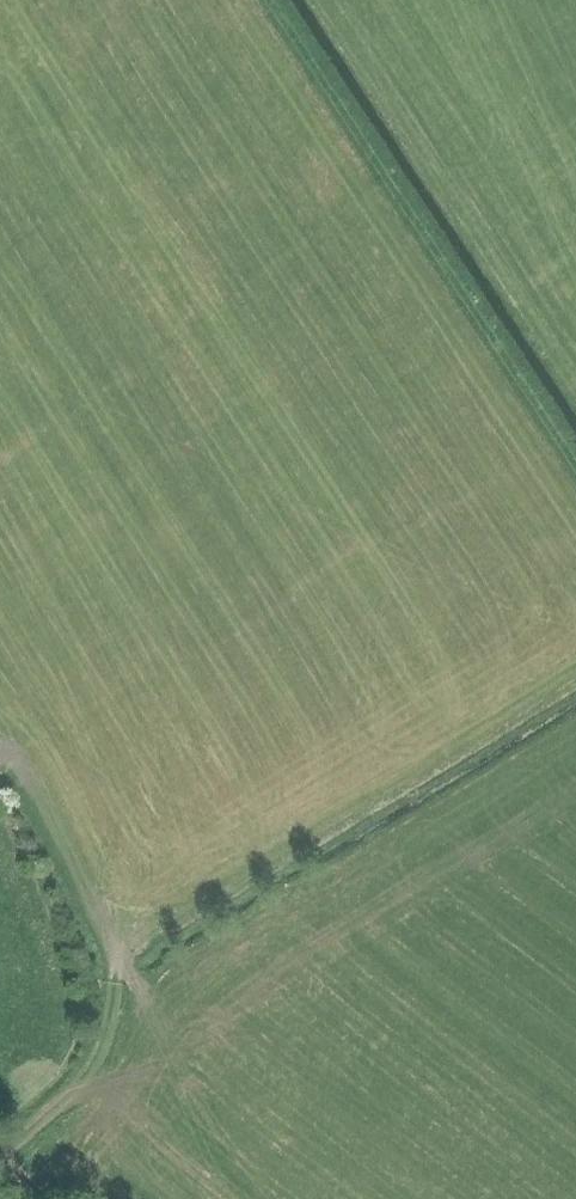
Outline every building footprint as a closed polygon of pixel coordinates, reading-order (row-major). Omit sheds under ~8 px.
[(6,1190),(0,1195),(0,1198),(13,1198),(6,1190)]
